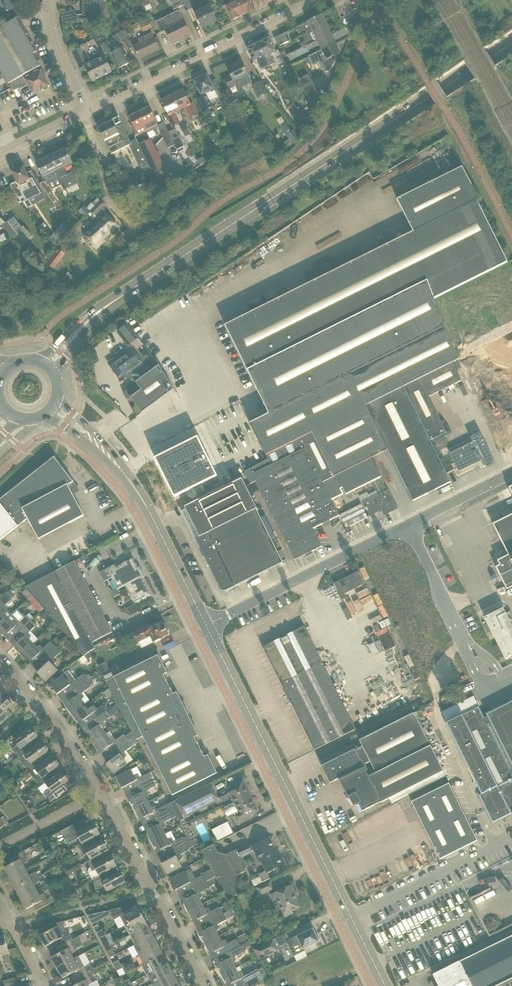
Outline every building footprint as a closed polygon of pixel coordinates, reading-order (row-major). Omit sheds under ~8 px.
[(6,11),(17,9),(15,0),(4,0),(6,11)] [(86,8),(82,8),(82,15),(99,15),(99,0),(86,0),(86,8)] [(144,13),(152,8),(148,0),(147,0),(140,3),(144,13)] [(174,10),(183,5),(180,0),(169,0),(174,10)] [(188,0),(181,0),(182,1),(183,1),(187,11),(192,8),(188,0)] [(237,0),(236,0),(225,5),(233,20),(244,15),(237,0)] [(244,15),(255,9),(250,0),(237,0),(244,15)] [(220,1),(215,4),(220,9),(224,6),(220,1)] [(209,6),(195,12),(203,28),(216,21),(209,6)] [(61,13),(63,24),(81,21),(74,10),(61,13)] [(160,20),(156,22),(161,33),(165,30),(171,43),(190,34),(183,20),(179,11),(177,11),(171,14),(171,15),(160,20)] [(307,34),(326,24),(322,15),(296,27),(299,33),(305,30),(307,34)] [(0,27),(0,95),(10,89),(11,90),(18,86),(20,89),(28,85),(25,78),(30,75),(28,73),(40,66),(34,54),(36,52),(17,17),(0,27)] [(144,31),(152,27),(148,19),(139,23),(144,31)] [(302,48),(288,55),(331,34),(326,24),(307,34),(303,36),(305,40),(304,42),(306,46),(302,48)] [(86,28),(94,39),(95,39),(100,46),(102,45),(109,55),(111,53),(119,68),(130,63),(122,48),(114,51),(107,41),(106,41),(102,44),(100,40),(101,39),(92,25),(86,28)] [(125,29),(117,34),(123,41),(128,38),(131,36),(125,29)] [(292,41),(287,32),(274,38),(279,48),(292,41)] [(159,49),(152,34),(138,40),(140,44),(135,46),(137,51),(136,52),(137,53),(138,53),(140,58),(159,49)] [(331,34),(288,55),(290,60),(307,52),(307,51),(319,45),(321,50),(335,43),(331,34)] [(270,55),(276,52),(269,38),(258,43),(269,66),(275,63),(270,55)] [(72,53),(80,70),(86,67),(93,81),(111,72),(99,47),(100,46),(95,39),(94,39),(79,46),(80,48),(72,53)] [(269,66),(258,43),(247,49),(254,63),(259,60),(264,69),(269,66)] [(335,43),(321,50),(315,53),(325,72),(331,69),(336,58),(335,55),(340,53),(335,43)] [(248,75),(242,62),(228,69),(231,76),(223,80),(227,89),(235,85),(237,89),(251,82),(248,75)] [(30,75),(25,78),(28,85),(34,95),(43,90),(45,90),(48,88),(48,86),(49,86),(40,69),(30,75)] [(207,95),(215,90),(207,74),(194,81),(202,96),(198,98),(204,110),(212,107),(207,95)] [(258,96),(265,93),(260,81),(252,85),(258,96)] [(320,97),(312,83),(302,89),(310,103),(320,97)] [(173,96),(180,110),(185,107),(190,118),(198,115),(192,103),(190,104),(184,90),(173,96)] [(230,105),(239,99),(233,94),(225,97),(226,99),(227,98),(230,105)] [(180,110),(173,96),(162,101),(169,115),(167,116),(172,127),(180,123),(174,112),(180,110)] [(149,107),(137,113),(146,131),(147,133),(153,130),(156,136),(161,133),(162,133),(159,127),(158,125),(156,120),(149,107)] [(306,122),(299,111),(292,116),(299,126),(306,122)] [(130,116),(129,117),(133,124),(134,127),(133,129),(135,134),(136,136),(146,131),(137,113),(136,114),(134,113),(131,114),(130,116)] [(113,120),(98,128),(105,141),(109,148),(111,153),(129,145),(131,144),(131,142),(122,124),(117,127),(116,125),(121,122),(118,117),(113,120)] [(205,120),(200,122),(203,128),(208,126),(205,120)] [(249,126),(243,121),(236,128),(242,134),(249,126)] [(175,129),(168,132),(174,145),(177,150),(184,146),(181,142),(175,129)] [(295,131),(287,137),(293,144),(300,138),(295,131)] [(168,132),(161,135),(168,148),(174,145),(168,132)] [(139,145),(149,164),(153,174),(165,169),(165,168),(151,140),(139,145)] [(139,146),(131,150),(139,166),(140,168),(143,167),(148,165),(139,146)] [(65,149),(51,156),(64,184),(67,189),(78,184),(72,172),(66,175),(63,167),(72,163),(73,165),(79,162),(74,152),(68,155),(65,149)] [(64,184),(51,156),(36,163),(45,181),(40,183),(58,210),(61,208),(51,192),(53,191),(52,189),(64,184)] [(17,181),(10,185),(13,191),(22,204),(23,203),(27,208),(28,208),(32,206),(33,205),(29,200),(41,193),(32,178),(30,179),(22,165),(11,170),(17,181)] [(413,232),(225,325),(269,414),(250,423),(266,455),(301,438),(323,482),(372,458),(388,450),(413,501),(451,482),(430,441),(404,388),(414,383),(424,377),(435,372),(445,367),(452,363),(459,359),(445,327),(434,299),(507,262),(477,201),(479,199),(462,167),(397,199),(413,232)] [(90,211),(95,216),(105,205),(100,201),(90,211)] [(84,206),(78,211),(84,217),(89,211),(84,206)] [(107,214),(84,235),(85,235),(90,241),(96,248),(104,241),(103,239),(117,226),(116,224),(108,215),(107,214)] [(7,221),(7,222),(16,234),(22,243),(32,236),(27,229),(26,229),(23,226),(22,227),(14,217),(7,221)] [(55,232),(50,238),(55,245),(62,238),(55,232)] [(54,269),(65,254),(58,248),(47,263),(54,269)] [(33,262),(28,269),(33,273),(38,266),(33,262)] [(127,325),(118,332),(128,345),(130,344),(136,339),(137,338),(127,325)] [(459,359),(469,384),(470,388),(493,379),(511,432),(511,333),(459,359)] [(114,362),(110,365),(119,378),(123,375),(124,374),(131,369),(132,371),(142,372),(144,375),(144,376),(159,365),(143,344),(135,350),(135,351),(134,351),(130,347),(123,352),(122,353),(119,355),(119,356),(121,357),(115,362),(115,361),(114,362)] [(452,363),(445,367),(457,390),(469,384),(459,359),(452,363)] [(198,396),(177,405),(188,433),(237,413),(239,416),(244,413),(223,362),(190,376),(198,396)] [(135,383),(123,392),(123,393),(127,397),(126,398),(132,409),(137,405),(141,412),(142,413),(174,389),(159,366),(159,365),(144,376),(136,382),(135,382),(135,383)] [(445,367),(435,372),(447,396),(457,390),(445,367)] [(435,372),(424,377),(437,401),(447,396),(435,372)] [(424,377),(414,383),(426,406),(437,401),(424,377)] [(414,383),(404,388),(416,412),(426,406),(414,383)] [(481,413),(467,419),(478,441),(490,435),(481,413)] [(467,419),(458,424),(469,446),(478,441),(467,419)] [(458,424),(448,429),(459,451),(469,446),(458,424)] [(448,429),(439,434),(450,455),(459,451),(448,429)] [(439,434),(430,438),(440,460),(450,455),(439,434)] [(490,435),(478,441),(489,463),(499,458),(490,435)] [(167,453),(155,458),(171,489),(170,490),(174,497),(190,490),(201,484),(217,476),(198,437),(190,440),(190,441),(170,451),(167,453)] [(268,459),(244,472),(250,484),(255,481),(256,481),(295,560),(305,555),(312,551),(322,546),(313,528),(339,515),(332,500),(323,482),(301,438),(266,455),(268,459)] [(478,441),(469,446),(480,467),(489,463),(478,441)] [(469,446),(459,451),(470,472),(480,467),(469,446)] [(459,451),(450,455),(461,477),(470,472),(459,451)] [(450,455),(440,460),(451,482),(461,477),(450,455)] [(54,457),(0,499),(0,540),(27,519),(38,539),(84,515),(73,494),(80,490),(54,457)] [(372,458),(323,482),(332,500),(343,494),(341,488),(343,487),(346,494),(371,481),(374,487),(376,491),(378,495),(370,499),(363,502),(370,516),(381,510),(384,515),(397,509),(388,490),(372,458)] [(186,509),(181,511),(200,548),(220,588),(221,590),(223,591),(225,591),(226,591),(283,563),(256,509),(257,509),(242,478),(185,507),(186,509)] [(493,524),(508,555),(497,560),(500,565),(496,567),(507,589),(511,587),(511,514),(493,524)] [(114,565),(107,569),(117,589),(124,585),(134,603),(150,595),(140,577),(143,575),(139,568),(138,568),(133,558),(116,567),(114,565)] [(74,561),(65,566),(25,587),(32,595),(43,608),(84,655),(90,652),(95,648),(92,642),(112,632),(74,561)] [(359,579),(340,596),(350,607),(356,621),(360,625),(365,636),(367,639),(375,655),(377,657),(392,651),(400,644),(398,640),(391,632),(393,630),(375,590),(363,577),(359,579)] [(11,591),(7,594),(11,599),(15,596),(11,591)] [(0,600),(0,625),(11,615),(4,607),(11,600),(6,594),(0,600)] [(43,608),(32,595),(27,599),(39,612),(43,608)] [(505,659),(511,656),(511,626),(503,608),(484,617),(505,659)] [(43,610),(39,616),(44,619),(48,614),(43,610)] [(11,615),(0,625),(0,633),(2,635),(5,637),(11,630),(16,635),(31,621),(26,615),(19,622),(11,615)] [(31,621),(16,635),(20,639),(13,646),(15,648),(15,649),(21,655),(33,644),(29,640),(32,636),(29,633),(36,626),(31,621)] [(150,625),(134,633),(138,641),(151,635),(154,642),(162,639),(161,637),(169,633),(163,622),(151,627),(150,625)] [(314,750),(356,729),(304,626),(302,623),(297,626),(298,629),(263,647),(314,750)] [(61,640),(57,636),(53,641),(57,645),(61,640)] [(36,647),(33,644),(21,655),(26,661),(27,661),(29,663),(36,656),(41,661),(56,647),(51,641),(43,648),(40,645),(36,647)] [(56,647),(41,661),(45,666),(37,673),(46,681),(58,670),(54,666),(56,662),(53,659),(61,652),(56,647)] [(92,657),(90,652),(84,655),(88,660),(92,657)] [(121,712),(170,686),(164,674),(166,673),(164,670),(165,669),(158,655),(105,681),(117,704),(120,709),(121,712)] [(105,662),(98,666),(105,680),(120,673),(116,665),(109,669),(105,662)] [(61,674),(63,676),(50,685),(57,695),(66,688),(70,693),(86,681),(88,680),(85,676),(84,674),(75,680),(67,670),(61,674)] [(86,681),(70,693),(73,698),(65,704),(67,707),(66,707),(71,714),(85,705),(82,700),(84,697),(82,693),(90,687),(86,681)] [(173,694),(170,686),(121,712),(132,731),(134,736),(136,739),(143,736),(188,714),(177,692),(173,694)] [(0,700),(0,725),(12,713),(8,709),(12,704),(4,695),(3,696),(0,700)] [(442,712),(444,718),(447,722),(446,722),(453,737),(482,794),(479,795),(486,810),(493,823),(511,814),(511,813),(511,701),(486,713),(487,715),(484,717),(478,706),(476,702),(474,697),(473,696),(442,712)] [(85,705),(71,714),(76,721),(77,721),(79,723),(87,717),(91,723),(107,711),(103,705),(96,710),(90,701),(85,705)] [(117,704),(107,711),(111,716),(120,709),(117,704)] [(107,711),(91,723),(95,728),(86,734),(88,736),(87,737),(92,744),(106,734),(103,730),(105,726),(103,723),(111,717),(111,716),(107,711)] [(362,746),(370,762),(376,772),(368,776),(364,767),(339,780),(349,800),(351,799),(354,805),(358,803),(362,811),(381,802),(443,771),(446,777),(446,776),(414,712),(359,740),(362,746)] [(198,735),(188,714),(143,736),(158,765),(199,745),(195,737),(198,735)] [(18,744),(12,748),(19,758),(24,754),(33,747),(29,743),(32,741),(37,737),(36,736),(36,735),(37,735),(35,732),(34,733),(34,732),(30,727),(29,728),(14,739),(18,744)] [(98,750),(100,753),(108,747),(112,752),(134,736),(132,731),(125,736),(124,734),(116,740),(112,735),(108,737),(106,734),(92,744),(97,751),(98,750)] [(134,736),(112,752),(116,757),(107,764),(114,773),(127,764),(124,759),(127,756),(124,752),(136,744),(138,743),(136,740),(136,739),(134,736)] [(33,747),(24,754),(28,759),(25,762),(29,767),(32,771),(35,768),(43,762),(40,757),(42,756),(48,752),(47,750),(46,750),(47,749),(45,747),(44,747),(41,742),(35,746),(33,747)] [(199,745),(158,765),(172,795),(217,773),(210,758),(208,759),(207,756),(205,757),(199,745)] [(370,762),(362,746),(355,750),(355,749),(321,766),(330,783),(363,766),(363,765),(370,762)] [(43,762),(35,768),(39,774),(36,776),(40,782),(42,785),(46,783),(54,777),(50,772),(52,770),(58,766),(57,765),(58,764),(56,761),(55,762),(51,756),(45,761),(43,762)] [(153,771),(149,773),(140,778),(138,774),(133,775),(131,770),(116,777),(122,788),(132,783),(135,789),(156,777),(153,771)] [(45,792),(45,794),(50,801),(53,800),(67,790),(66,789),(66,790),(64,791),(61,786),(63,785),(69,781),(68,779),(66,776),(65,776),(62,771),(56,775),(54,777),(46,783),(50,788),(46,791),(45,792)] [(156,777),(135,789),(138,794),(129,799),(130,802),(129,802),(133,810),(148,802),(146,797),(149,794),(147,790),(156,786),(155,784),(159,782),(156,777)] [(170,803),(173,809),(176,816),(179,821),(218,802),(219,804),(230,799),(227,794),(218,798),(211,783),(170,803)] [(477,840),(449,783),(411,802),(440,859),(477,840)] [(230,793),(234,802),(225,807),(226,809),(225,810),(225,813),(226,814),(227,815),(229,816),(229,815),(230,818),(235,816),(239,824),(251,818),(250,815),(258,811),(252,799),(251,799),(248,793),(250,792),(246,785),(230,793)] [(150,807),(148,802),(133,810),(137,817),(138,817),(140,820),(149,815),(152,821),(173,809),(170,803),(166,805),(157,810),(155,806),(150,807)] [(33,804),(28,807),(32,813),(37,809),(33,804)] [(173,809),(152,821),(155,826),(146,831),(147,834),(146,834),(150,842),(165,834),(162,829),(166,826),(164,823),(176,816),(173,809)] [(84,819),(69,827),(75,839),(79,837),(82,843),(92,839),(94,838),(100,834),(97,829),(97,828),(98,828),(96,825),(95,825),(94,824),(88,827),(86,828),(82,820),(84,819),(84,820),(84,819)] [(227,822),(212,830),(217,841),(233,833),(227,822)] [(167,839),(165,834),(150,842),(154,849),(155,849),(157,852),(166,847),(169,853),(190,841),(187,836),(184,838),(183,837),(174,842),(172,838),(167,839)] [(237,849),(226,855),(218,852),(214,844),(201,850),(212,872),(215,877),(218,883),(218,882),(227,899),(244,891),(237,875),(245,871),(247,865),(243,856),(252,852),(251,851),(254,850),(259,861),(260,860),(265,871),(258,874),(259,876),(251,880),(254,886),(281,873),(278,866),(285,863),(278,849),(276,850),(270,837),(249,847),(248,844),(237,849)] [(82,843),(79,845),(84,855),(87,853),(91,859),(100,855),(102,853),(108,850),(105,845),(105,844),(106,844),(105,841),(104,841),(103,840),(97,843),(94,844),(92,839),(82,843)] [(190,841),(169,853),(172,858),(162,863),(167,874),(182,866),(179,862),(183,858),(181,855),(190,850),(189,848),(193,846),(190,841)] [(9,879),(26,870),(23,864),(28,862),(22,852),(9,859),(12,864),(4,868),(10,878),(8,878),(9,879)] [(91,859),(87,861),(90,867),(88,868),(88,871),(92,879),(93,879),(95,877),(108,871),(111,869),(117,866),(114,861),(114,860),(115,860),(113,857),(112,857),(111,856),(105,859),(103,860),(100,855),(91,859)] [(26,870),(9,879),(10,882),(12,882),(15,888),(39,876),(36,871),(29,875),(26,870)] [(108,871),(95,877),(93,879),(94,881),(96,889),(101,888),(105,886),(108,891),(125,882),(120,872),(111,876),(108,871)] [(212,872),(204,876),(203,875),(194,880),(192,876),(187,877),(185,872),(170,880),(176,890),(186,885),(189,891),(215,877),(212,872)] [(41,881),(39,876),(15,888),(19,895),(17,896),(19,899),(37,890),(34,885),(41,881)] [(215,877),(189,891),(192,896),(182,901),(184,904),(183,904),(187,912),(202,904),(199,900),(203,896),(201,893),(210,888),(209,887),(218,883),(215,877)] [(270,881),(256,887),(260,895),(274,889),(270,881)] [(292,884),(274,893),(270,895),(273,900),(276,899),(285,917),(293,913),(293,911),(300,907),(294,894),(296,893),(292,884)] [(489,888),(471,897),(481,917),(485,915),(479,902),(493,895),(489,888)] [(40,895),(37,890),(19,899),(20,900),(21,899),(26,909),(33,905),(36,911),(49,904),(44,893),(40,895)] [(226,912),(232,909),(228,901),(222,904),(226,912)] [(204,909),(202,904),(187,912),(191,919),(192,919),(193,922),(202,917),(205,923),(223,913),(220,907),(211,912),(209,908),(204,909)] [(138,906),(131,910),(130,906),(110,910),(111,915),(112,917),(114,918),(117,918),(120,916),(125,925),(143,916),(138,906)] [(232,909),(226,912),(225,913),(228,919),(235,915),(232,909)] [(101,912),(94,914),(88,915),(91,921),(96,918),(102,917),(101,912)] [(223,913),(205,923),(208,928),(199,933),(201,936),(200,936),(204,944),(219,936),(216,932),(220,928),(218,925),(227,920),(223,913)] [(143,916),(125,925),(130,935),(148,925),(146,921),(146,919),(145,917),(143,916)] [(48,925),(36,932),(41,942),(43,941),(46,946),(56,941),(59,946),(73,939),(69,933),(67,934),(61,922),(48,925)] [(148,925),(130,935),(135,944),(135,945),(139,943),(139,942),(153,935),(152,932),(152,930),(150,930),(148,925)] [(286,934),(273,940),(254,949),(259,959),(278,950),(277,948),(288,943),(294,955),(304,950),(303,948),(319,941),(318,940),(319,938),(317,934),(315,934),(313,929),(289,940),(286,934)] [(242,944),(249,941),(245,933),(238,937),(242,944)] [(111,945),(109,941),(105,935),(100,938),(105,948),(111,945)] [(135,945),(135,944),(133,945),(139,955),(144,952),(158,944),(156,940),(156,938),(154,937),(153,935),(139,942),(139,943),(135,945)] [(3,955),(5,963),(11,962),(5,936),(0,937),(0,956),(3,955)] [(221,941),(219,936),(204,944),(208,951),(209,951),(210,954),(219,949),(222,955),(240,945),(237,939),(228,944),(226,940),(221,941)] [(451,965),(452,967),(435,975),(441,985),(495,985),(511,978),(511,936),(460,961),(451,965)] [(53,963),(56,968),(74,959),(71,953),(76,951),(71,941),(73,939),(59,946),(62,952),(52,957),(54,962),(53,963)] [(225,960),(216,965),(218,968),(217,968),(221,976),(236,968),(233,964),(236,960),(234,956),(237,955),(238,956),(242,954),(242,953),(244,952),(243,951),(243,950),(246,948),(251,946),(249,941),(242,944),(242,945),(240,946),(240,945),(222,955),(225,960)] [(144,952),(139,955),(144,964),(163,954),(162,952),(162,950),(160,949),(158,944),(144,952)] [(111,945),(105,948),(110,957),(116,954),(111,945)] [(164,956),(163,954),(144,964),(142,965),(147,975),(149,974),(148,974),(168,964),(166,959),(166,957),(164,956)] [(74,959),(56,968),(59,973),(60,973),(63,978),(73,973),(76,978),(87,972),(93,969),(91,963),(84,967),(79,956),(74,959)] [(170,968),(168,964),(148,974),(149,974),(149,975),(149,977),(151,977),(153,983),(173,973),(172,971),(173,969),(170,968)] [(221,976),(225,983),(226,983),(227,985),(236,981),(239,985),(241,985),(266,973),(263,967),(257,970),(257,969),(245,976),(240,966),(236,968),(221,976)] [(76,978),(79,983),(74,985),(97,985),(95,981),(93,982),(87,972),(76,978)] [(152,984),(153,985),(172,985),(178,983),(176,978),(177,976),(174,975),(173,973),(153,983),(154,984),(152,984)] [(241,985),(256,985),(260,984),(263,982),(262,981),(268,978),(266,973),(241,985)] [(111,980),(114,985),(120,985),(121,985),(117,977),(111,980)] [(17,984),(15,978),(3,980),(4,985),(6,985),(17,984)]
